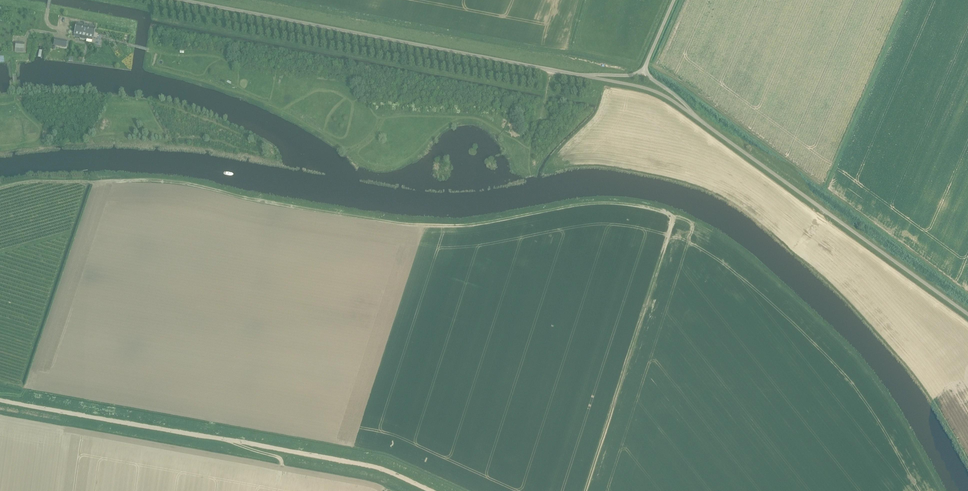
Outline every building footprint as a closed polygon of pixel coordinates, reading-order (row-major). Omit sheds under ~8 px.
[(76,24),(74,34),(80,35),(79,38),(86,40),(87,37),(93,38),(95,28),(76,24)]
